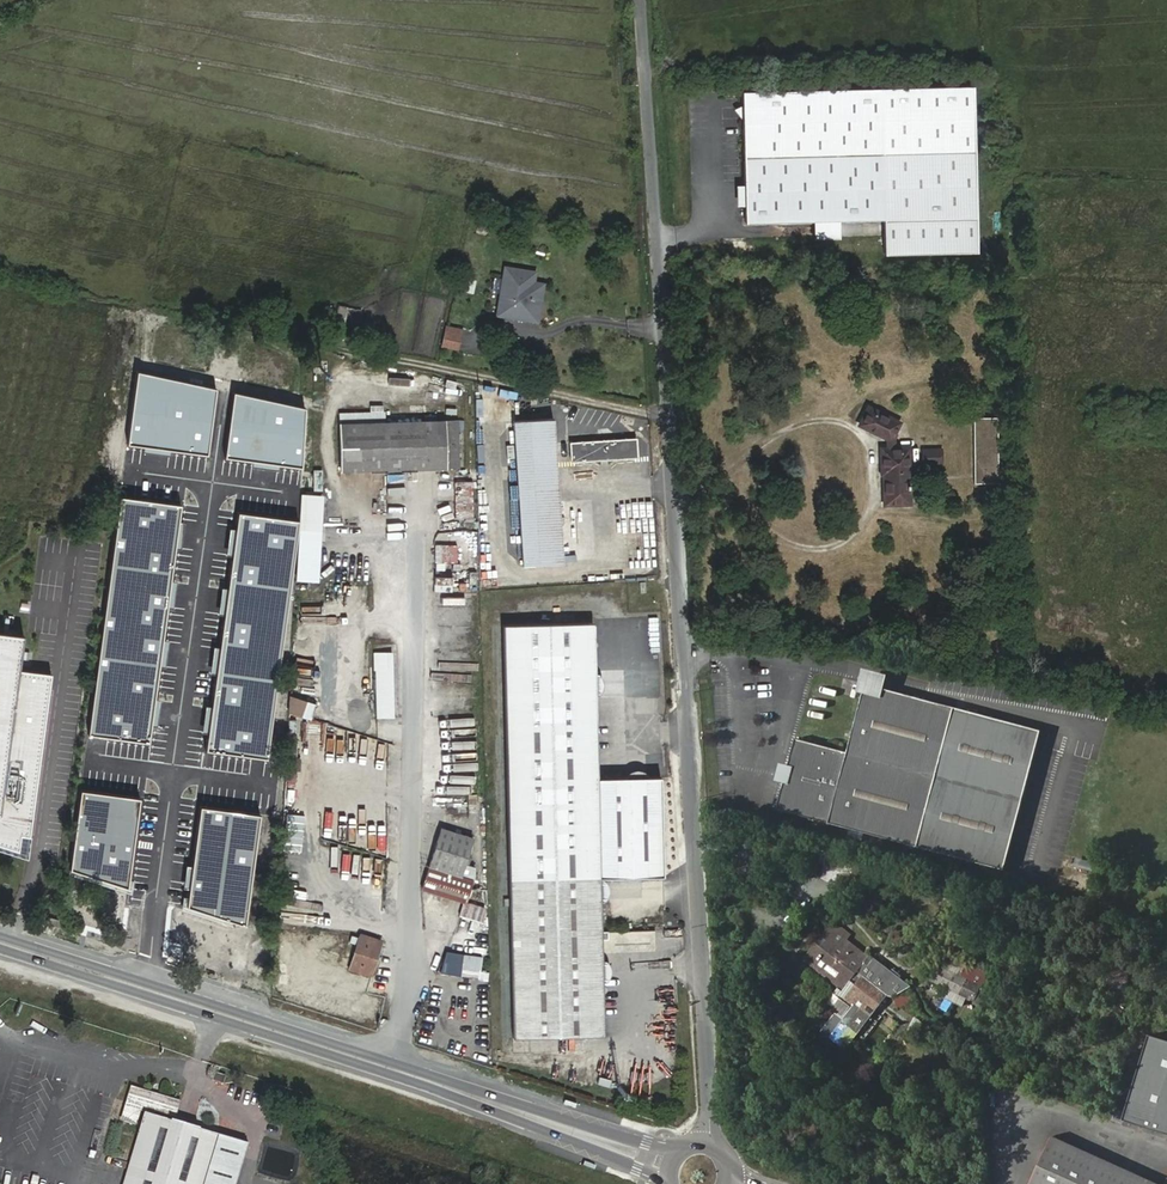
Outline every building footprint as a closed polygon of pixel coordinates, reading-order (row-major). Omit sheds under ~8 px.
[(970,250),(967,84),(875,86),(877,217),(878,252),(970,250)] [(875,86),(735,89),(736,106),(736,121),(737,183),(738,203),(738,220),(807,219),(832,218),(877,217),(875,86)] [(736,121),(736,106),(728,110),(736,121)] [(738,203),(737,183),(730,183),(730,203),(738,203)] [(832,218),(807,219),(807,236),(832,236),(832,218)] [(506,271),(500,271),(499,308),(525,309),(526,272),(521,271),(521,261),(506,261),(506,271)] [(466,329),(450,327),(448,344),(465,346),(466,329)] [(215,388),(139,371),(129,443),(206,454),(215,388)] [(305,408),(233,393),(224,457),(302,467),(305,408)] [(889,440),(897,420),(868,407),(859,425),(885,438),(889,440)] [(984,482),(997,482),(998,418),(988,417),(973,417),(973,482),(984,482)] [(521,566),(562,564),(556,418),(515,419),(521,566)] [(898,448),(897,420),(889,440),(885,438),(886,448),(898,448)] [(458,475),(456,429),(338,431),(340,478),(458,475)] [(637,457),(636,437),(568,441),(569,460),(637,457)] [(921,448),(921,461),(942,460),(942,447),(921,448)] [(898,448),(886,448),(881,448),(883,503),(908,502),(907,448),(898,448)] [(181,504),(121,495),(89,732),(148,740),(181,504)] [(316,503),(300,502),(300,520),(295,586),(312,587),(316,503)] [(300,520),(239,512),(207,750),(268,758),(300,520)] [(468,514),(455,515),(457,527),(469,525),(468,514)] [(502,625),(512,1037),(531,1036),(603,1035),(598,880),(664,877),(661,776),(596,779),(594,717),(594,695),(593,686),(592,623),(502,625)] [(27,854),(53,669),(20,665),(25,630),(0,626),(0,845),(27,854)] [(374,718),(392,718),(392,652),(374,652),(374,718)] [(867,694),(873,696),(875,687),(894,692),(898,677),(873,671),(867,694)] [(799,740),(780,810),(920,848),(1007,871),(1044,732),(958,709),(894,692),(875,687),(873,696),(857,756),(799,740)] [(310,720),(315,704),(290,696),(285,712),(310,720)] [(140,799),(81,790),(70,869),(127,886),(140,799)] [(261,814),(200,805),(187,906),(244,924),(261,814)] [(441,828),(428,864),(479,882),(483,869),(463,862),(472,839),(441,828)] [(428,866),(421,887),(465,903),(472,880),(428,866)] [(851,934),(833,920),(803,960),(838,987),(842,990),(858,971),(863,975),(842,1001),(851,1008),(843,1019),(836,1013),(821,1032),(845,1050),(887,994),(894,996),(912,986),(870,955),(869,956),(848,939),(851,934)] [(348,968),(368,975),(379,940),(359,933),(348,968)] [(336,961),(338,954),(321,950),(319,957),(336,961)] [(444,951),(441,973),(478,979),(481,956),(444,951)] [(937,964),(930,981),(976,1002),(983,985),(975,980),(980,970),(949,956),(944,967),(937,964)] [(842,1001),(863,975),(858,971),(842,990),(838,987),(825,1004),(836,1013),(843,1019),(851,1008),(842,1001)] [(896,996),(901,1016),(918,1012),(913,992),(896,996)] [(1148,1032),(1121,1118),(1166,1133),(1166,1038),(1148,1032)] [(531,1036),(512,1037),(513,1051),(531,1051),(531,1036)] [(278,1081),(282,1069),(267,1065),(264,1076),(278,1081)] [(223,1076),(213,1073),(211,1080),(221,1083),(223,1076)] [(611,1080),(599,1076),(597,1083),(608,1087),(611,1080)] [(273,1086),(262,1082),(260,1091),(271,1095),(273,1086)] [(129,1086),(119,1120),(135,1124),(139,1113),(142,1114),(125,1170),(97,1162),(91,1183),(233,1183),(245,1145),(153,1116),(154,1111),(175,1116),(180,1101),(129,1086)] [(1056,1135),(1034,1183),(1166,1183),(1056,1135)]
